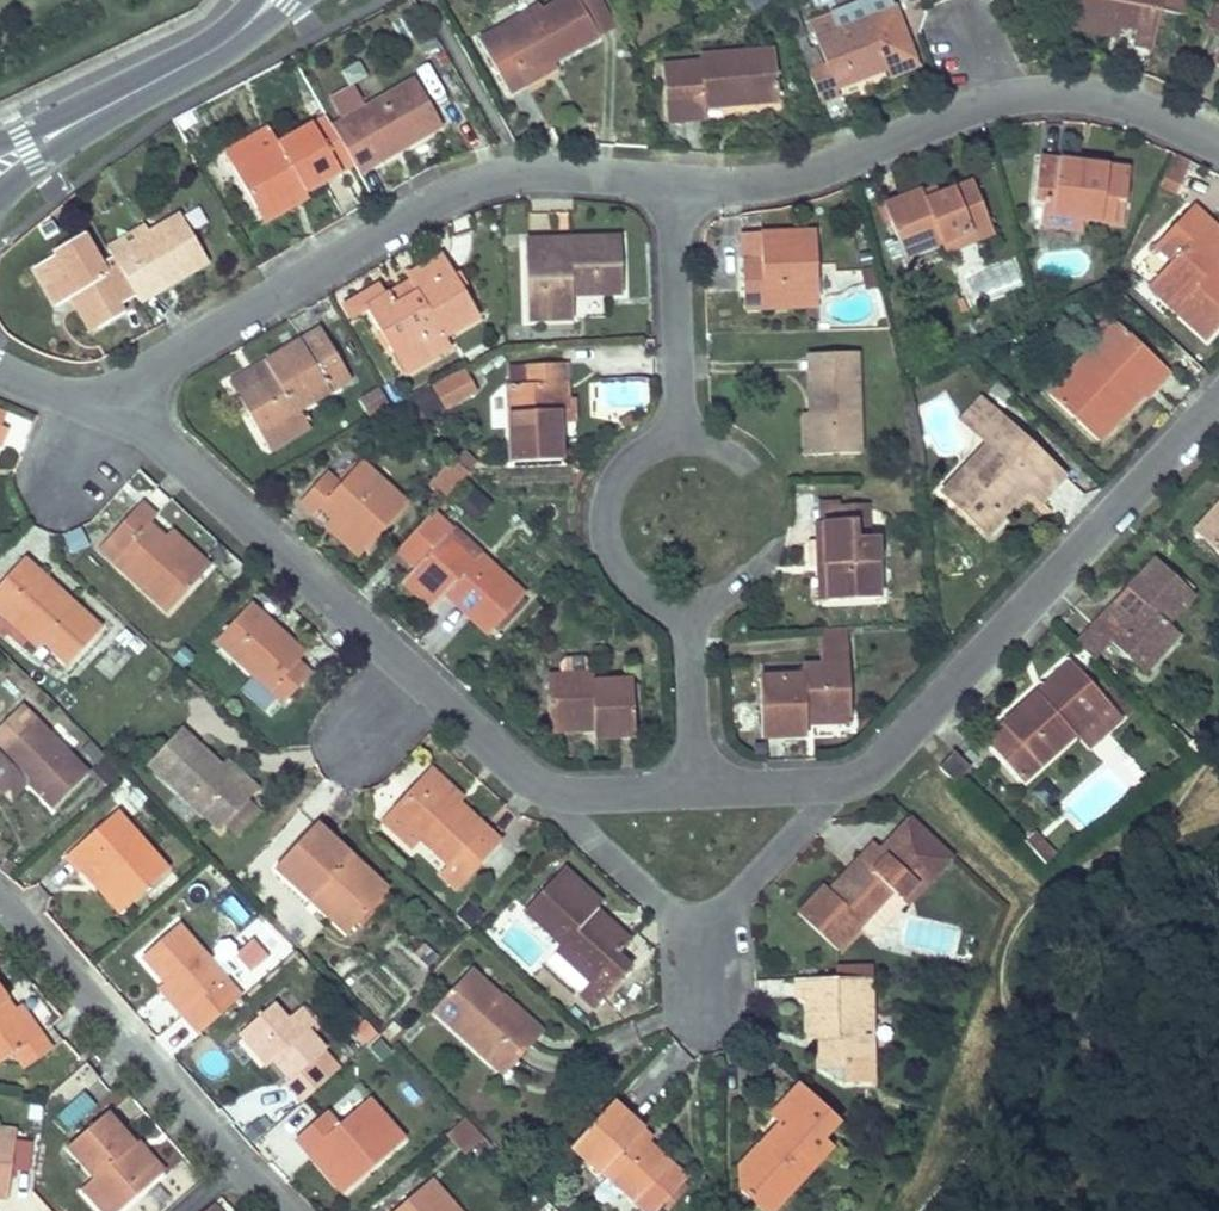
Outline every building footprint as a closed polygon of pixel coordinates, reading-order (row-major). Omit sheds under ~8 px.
[(477,39),(505,91),(553,64),(598,39),(577,0),(559,0),(541,10),(496,36),(492,30),(477,39)] [(598,39),(615,29),(599,0),(577,0),(598,39)] [(766,0),(744,0),(750,10),(766,0)] [(1076,16),(1121,26),(1135,29),(1132,45),(1152,48),(1162,0),(1079,0),(1076,16)] [(1207,26),(1218,32),(1218,0),(1207,26)] [(537,4),(492,30),(496,36),(541,10),(537,4)] [(798,23),(792,8),(783,12),(784,15),(788,27),(798,23)] [(915,64),(892,8),(835,30),(829,15),(810,24),(815,38),(825,62),(821,64),(815,48),(808,51),(799,54),(799,55),(819,103),(838,96),(835,89),(888,68),(891,75),(915,64)] [(1121,26),(1076,16),(1074,27),(1119,36),(1121,26)] [(803,38),(798,23),(788,27),(794,41),(799,54),(808,51),(803,38)] [(700,62),(679,64),(683,122),(706,120),(705,108),(778,102),(774,49),(699,56),(700,62)] [(553,64),(505,91),(508,96),(556,70),(553,64)] [(341,119),(330,125),(352,162),(358,173),(375,162),(370,156),(395,143),(399,149),(439,126),(433,115),(419,89),(413,78),(365,105),(341,119)] [(430,83),(419,89),(433,115),(444,108),(430,83)] [(331,102),(341,119),(365,105),(355,88),(331,102)] [(276,142),(232,168),(254,207),(298,182),(303,191),(352,162),(330,125),(324,115),(276,142)] [(221,150),(232,168),(276,142),(266,125),(221,150)] [(370,156),(375,162),(399,149),(395,143),(370,156)] [(1182,194),(1191,161),(1174,156),(1164,189),(1182,194)] [(1059,169),(1060,160),(1039,158),(1034,196),(1047,198),(1043,223),(1077,228),(1079,219),(1123,225),(1130,171),(1085,165),(1084,173),(1059,169)] [(1085,165),(1060,160),(1059,169),(1084,173),(1085,165)] [(921,189),(884,204),(891,220),(905,257),(942,242),(989,223),(973,180),(925,199),(921,189)] [(298,182),(254,207),(262,222),(307,196),(303,191),(298,182)] [(891,220),(884,204),(876,207),(883,223),(891,220)] [(1155,276),(1176,297),(1168,305),(1205,340),(1218,325),(1218,279),(1209,270),(1216,263),(1218,260),(1218,229),(1193,204),(1156,245),(1171,260),(1155,276)] [(146,234),(111,255),(112,256),(134,293),(139,301),(206,262),(178,215),(146,234)] [(989,223),(942,242),(946,251),(993,233),(989,223)] [(141,226),(106,246),(111,255),(146,234),(141,226)] [(760,269),(741,270),(742,308),(816,307),(813,226),(759,227),(759,230),(760,269)] [(759,230),(741,231),(741,270),(760,269),(759,230)] [(51,306),(68,295),(76,291),(96,325),(122,310),(117,303),(134,293),(112,256),(100,263),(83,235),(52,253),(53,257),(30,270),(51,306)] [(557,247),(557,239),(524,240),(525,317),(570,317),(570,293),(621,292),(619,238),(567,239),(568,247),(557,247)] [(567,239),(557,239),(557,247),(568,247),(567,239)] [(381,297),(364,307),(366,310),(390,352),(398,347),(410,368),(432,354),(426,345),(441,336),(459,325),(455,318),(472,308),(440,255),(405,275),(408,281),(420,300),(411,306),(404,296),(393,303),(387,294),(381,297)] [(1216,263),(1209,270),(1218,279),(1218,266),(1216,263)] [(1155,276),(1146,284),(1168,305),(1176,297),(1155,276)] [(408,281),(387,294),(393,303),(404,296),(411,306),(420,300),(408,281)] [(366,310),(364,307),(381,297),(375,288),(343,306),(351,319),(366,310)] [(76,291),(68,295),(88,330),(96,325),(76,291)] [(472,308),(455,318),(459,325),(476,315),(472,308)] [(1117,320),(1049,393),(1098,439),(1150,385),(1153,387),(1169,370),(1117,320)] [(521,322),(508,322),(508,337),(522,337),(521,322)] [(236,398),(257,433),(296,409),(348,378),(318,328),(263,362),(272,377),(236,398)] [(441,336),(426,345),(432,354),(447,346),(441,336)] [(398,347),(390,352),(402,373),(410,368),(398,347)] [(820,352),(808,353),(809,373),(821,373),(820,352)] [(821,373),(809,373),(810,413),(812,454),(861,453),(857,352),(820,352),(821,373)] [(263,362),(227,383),(236,398),(272,377),(263,362)] [(558,420),(557,382),(565,382),(564,362),(525,363),(526,382),(508,383),(511,462),(559,460),(558,420)] [(473,389),(462,369),(432,386),(443,405),(473,389)] [(1014,393),(998,379),(990,388),(1005,403),(1014,393)] [(565,382),(557,382),(558,420),(566,419),(565,382)] [(359,398),(370,417),(389,406),(377,387),(359,398)] [(962,418),(975,430),(995,409),(982,397),(962,418)] [(296,409),(257,433),(267,452),(308,428),(296,409)] [(987,442),(948,484),(961,496),(955,502),(977,523),(994,506),(1003,515),(1020,497),(1014,490),(1023,481),(1029,487),(1042,499),(1065,474),(995,409),(975,430),(987,442)] [(812,454),(810,413),(801,413),(802,454),(812,454)] [(454,458),(428,485),(442,499),(469,471),(454,458)] [(319,505),(332,517),(365,547),(406,502),(360,461),(339,484),(325,472),(298,500),(312,512),(319,505)] [(1014,490),(1020,497),(1029,487),(1023,481),(1014,490)] [(467,482),(459,490),(472,503),(480,495),(467,482)] [(948,484),(941,490),(955,502),(961,496),(948,484)] [(200,575),(162,540),(145,525),(153,518),(137,503),(104,540),(118,553),(111,561),(166,612),(200,575)] [(1195,530),(1218,553),(1218,504),(1195,530)] [(994,506),(977,523),(986,532),(1003,515),(994,506)] [(432,511),(424,519),(471,563),(479,555),(432,511)] [(365,547),(332,517),(325,525),(358,555),(365,547)] [(816,521),(816,539),(827,538),(828,575),(829,600),(880,598),(878,535),(868,536),(867,518),(816,521)] [(424,519),(394,551),(412,568),(442,595),(449,589),(492,629),(523,595),(479,555),(471,563),(424,519)] [(81,528),(64,536),(73,553),(89,545),(81,528)] [(168,533),(162,540),(200,575),(206,568),(168,533)] [(827,538),(816,539),(813,539),(814,576),(828,575),(827,538)] [(1114,603),(1093,626),(1110,642),(1134,664),(1148,649),(1156,656),(1179,632),(1167,621),(1193,594),(1157,558),(1129,588),(1135,594),(1146,604),(1132,620),(1120,609),(1114,603)] [(5,609),(40,641),(66,664),(98,629),(21,560),(0,582),(0,614),(5,609)] [(442,595),(412,568),(401,580),(431,608),(442,595)] [(449,589),(442,595),(486,635),(492,629),(449,589)] [(1135,594),(1120,609),(1132,620),(1146,604),(1135,594)] [(246,604),(214,641),(282,703),(307,675),(293,662),(301,653),(246,604)] [(0,614),(0,616),(35,647),(40,641),(5,609),(0,614)] [(749,610),(738,617),(746,630),(756,630),(749,609),(749,610)] [(847,626),(824,627),(825,645),(848,644),(847,626)] [(1093,626),(1076,645),(1093,660),(1110,642),(1093,626)] [(848,644),(825,645),(825,654),(848,653),(848,644)] [(1148,649),(1134,664),(1142,672),(1156,656),(1148,649)] [(804,724),(804,716),(850,715),(848,653),(825,654),(820,654),(820,666),(802,667),(802,677),(759,678),(760,738),(805,736),(804,724)] [(984,741),(1017,777),(1035,761),(1040,766),(1077,733),(1109,705),(1076,669),(1049,694),(1052,697),(1045,703),(1037,694),(984,741)] [(546,675),(548,719),(593,717),(593,729),(594,738),(633,736),(630,678),(593,680),(592,674),(546,675)] [(252,679),(243,689),(271,715),(281,705),(252,679)] [(1109,705),(1077,733),(1088,746),(1119,718),(1109,705)] [(23,781),(25,782),(50,807),(85,773),(17,706),(0,723),(0,758),(23,781)] [(850,715),(804,716),(804,724),(850,724),(850,715)] [(593,717),(548,719),(549,731),(593,729),(593,717)] [(177,729),(169,738),(186,753),(194,744),(177,729)] [(186,753),(169,738),(146,764),(218,830),(222,826),(246,800),(250,796),(218,767),(194,744),(186,753)] [(79,750),(93,765),(100,758),(86,744),(79,750)] [(972,769),(955,752),(940,767),(957,784),(958,784),(972,769)] [(7,797),(23,781),(0,758),(0,790),(7,797)] [(100,758),(93,765),(88,770),(104,785),(116,774),(100,758)] [(225,759),(218,767),(250,796),(257,789),(225,759)] [(1035,761),(1017,777),(1021,782),(1040,766),(1035,761)] [(430,770),(390,812),(420,840),(448,866),(441,874),(459,890),(500,844),(456,803),(438,786),(443,781),(430,770)] [(443,781),(438,786),(456,803),(461,798),(443,781)] [(392,783),(376,800),(385,808),(401,790),(392,783)] [(246,800),(222,826),(234,836),(257,810),(246,800)] [(66,854),(80,872),(87,865),(125,906),(166,870),(114,811),(66,854)] [(420,840),(390,812),(383,819),(412,848),(420,840)] [(911,822),(883,851),(905,872),(933,842),(911,822)] [(274,868),(309,900),(318,891),(355,925),(387,890),(314,825),(274,868)] [(834,896),(828,890),(823,886),(798,912),(839,950),(861,926),(893,892),(902,899),(907,905),(951,859),(933,842),(905,872),(883,851),(873,842),(857,859),(864,865),(834,896)] [(857,859),(828,890),(834,896),(864,865),(857,859)] [(87,865),(80,872),(117,913),(125,906),(87,865)] [(619,951),(586,919),(595,910),(600,906),(561,870),(522,912),(560,946),(555,951),(589,981),(583,988),(597,1001),(628,969),(614,956),(619,951)] [(318,891),(309,900),(346,934),(355,925),(318,891)] [(893,892),(861,926),(870,934),(902,899),(893,892)] [(595,910),(586,919),(619,951),(628,941),(595,910)] [(139,956),(163,983),(186,1008),(178,1014),(197,1034),(238,997),(174,925),(139,956)] [(839,968),(839,980),(862,979),(870,979),(870,967),(839,968)] [(532,1043),(491,1006),(498,998),(468,971),(431,1011),(502,1076),(532,1043)] [(839,980),(797,981),(798,1001),(809,1000),(810,1042),(820,1042),(822,1072),(842,1071),(844,1087),(872,1086),(871,1041),(864,1040),(862,979),(839,980)] [(870,979),(862,979),(864,1040),(871,1041),(870,979)] [(163,983),(156,989),(178,1014),(186,1008),(163,983)] [(11,1013),(0,997),(0,1060),(10,1053),(21,1069),(49,1050),(38,1034),(30,1039),(11,1013)] [(498,998),(491,1006),(532,1043),(540,1035),(498,998)] [(238,1035),(255,1055),(262,1048),(273,1061),(289,1079),(284,1084),(300,1102),(326,1079),(310,1061),(323,1049),(306,1030),(314,1023),(300,1007),(285,1020),(272,1006),(238,1035)] [(19,1007),(11,1013),(30,1039),(38,1034),(19,1007)] [(262,1048),(255,1055),(265,1067),(273,1061),(262,1048)] [(842,1071),(822,1072),(844,1087),(842,1071)] [(738,1193),(748,1201),(761,1186),(772,1198),(792,1177),(798,1183),(830,1149),(822,1140),(838,1122),(799,1086),(770,1118),(779,1126),(770,1135),(778,1142),(770,1150),(762,1144),(739,1168),(738,1193)] [(294,1140),(322,1170),(330,1165),(349,1187),(401,1140),(366,1099),(338,1124),(327,1111),(294,1140)] [(568,1149),(599,1177),(601,1174),(642,1210),(656,1210),(685,1179),(645,1143),(636,1135),(642,1129),(612,1101),(568,1149)] [(88,1182),(115,1210),(116,1210),(154,1178),(128,1149),(132,1145),(105,1114),(66,1147),(93,1178),(88,1182)] [(462,1119),(445,1133),(464,1152),(480,1137),(462,1119)] [(642,1129),(636,1135),(645,1143),(651,1137),(642,1129)] [(3,1202),(13,1132),(0,1130),(0,1202),(3,1202)] [(770,1135),(762,1144),(770,1150),(778,1142),(770,1135)] [(132,1145),(128,1149),(154,1178),(162,1171),(136,1141),(132,1145)] [(330,1165),(322,1170),(342,1193),(349,1187),(330,1165)] [(748,1201),(758,1210),(771,1210),(798,1183),(792,1177),(772,1198),(761,1186),(748,1201)] [(437,1188),(428,1181),(394,1210),(456,1210),(437,1188)] [(88,1182),(79,1189),(98,1210),(115,1210),(88,1182)]
